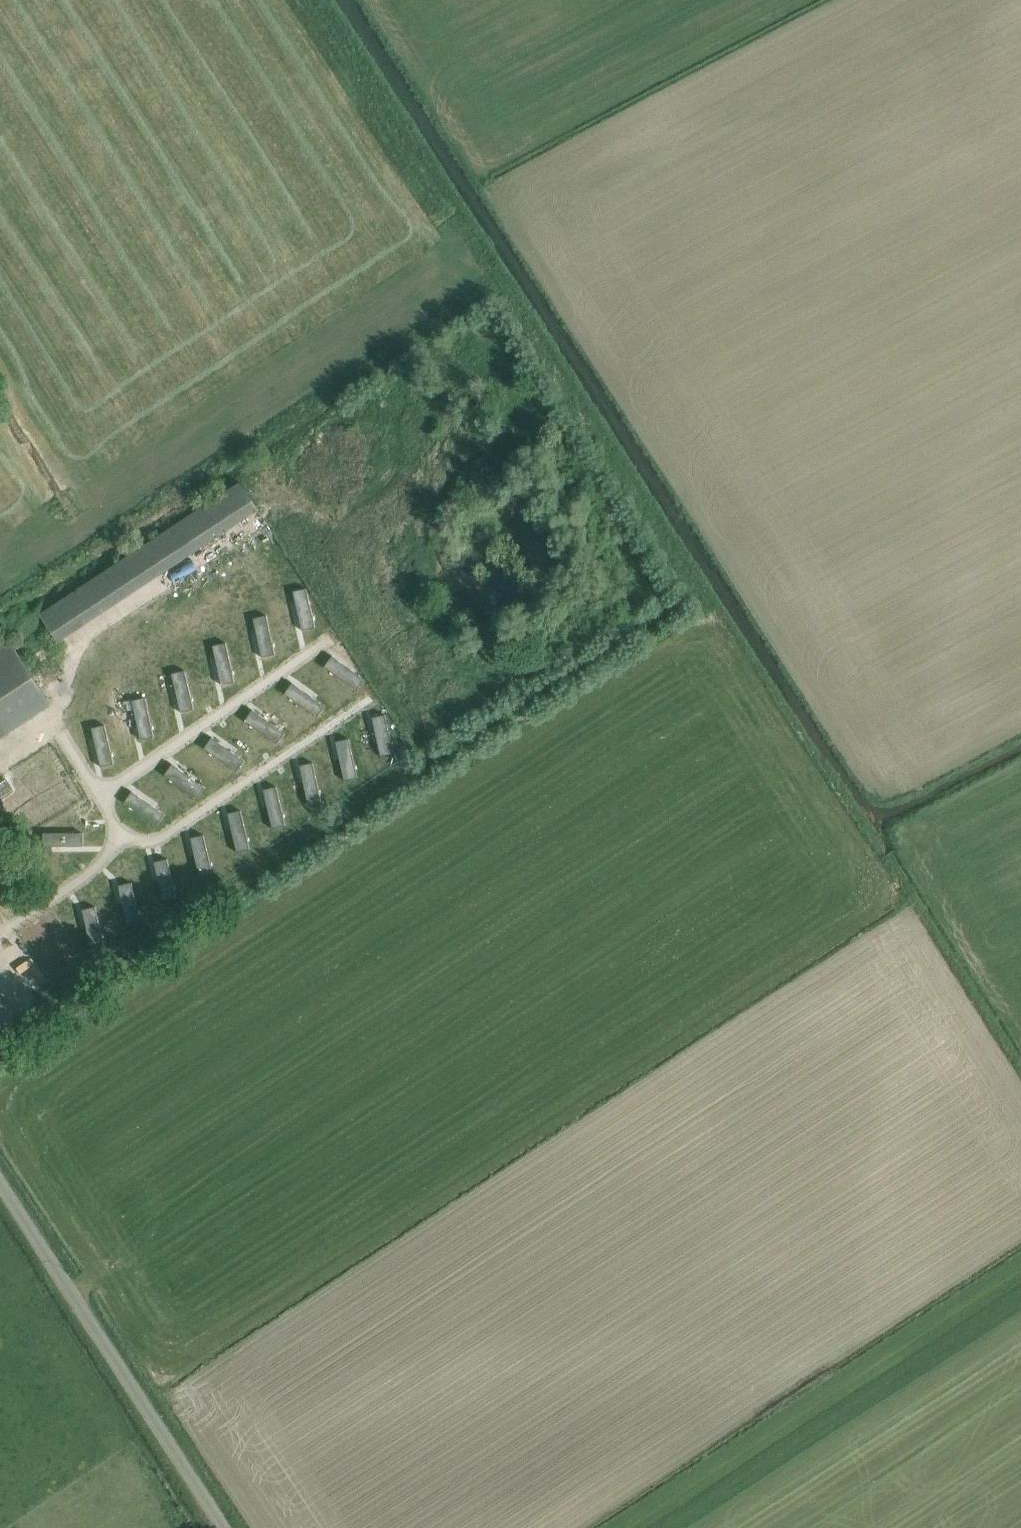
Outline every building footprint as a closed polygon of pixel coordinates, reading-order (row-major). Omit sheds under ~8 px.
[(39,615),(57,642),(259,509),(241,482),(39,615)] [(316,592),(303,595),(312,634),(325,631),(316,592)] [(280,616),(267,619),(275,658),(288,655),(280,616)] [(7,636),(0,641),(0,737),(51,704),(7,636)] [(341,656),(333,667),(366,691),(374,680),(341,656)] [(305,680),(297,691),(330,714),(337,703),(305,680)] [(269,704),(261,715),(293,738),(301,727),(269,704)] [(134,711),(121,714),(130,753),(143,750),(134,711)] [(397,715),(384,718),(392,757),(405,754),(397,715)] [(361,739),(347,742),(356,781),(369,778),(361,739)] [(324,763),(311,765),(319,805),(333,802),(324,763)] [(23,771),(23,788),(63,788),(63,771),(23,771)] [(159,775),(152,786),(184,810),(192,799),(159,775)] [(288,786),(275,789),(283,828),(296,826),(288,786)] [(251,810),(238,813),(247,852),(260,849),(251,810)] [(51,813),(51,829),(91,829),(91,813),(51,813)] [(215,834),(202,837),(210,876),(224,873),(215,834)] [(179,858),(166,861),(174,900),(187,897),(179,858)] [(142,882),(129,884),(138,924),(151,921),(142,882)] [(106,905),(93,908),(101,947),(114,945),(106,905)]
